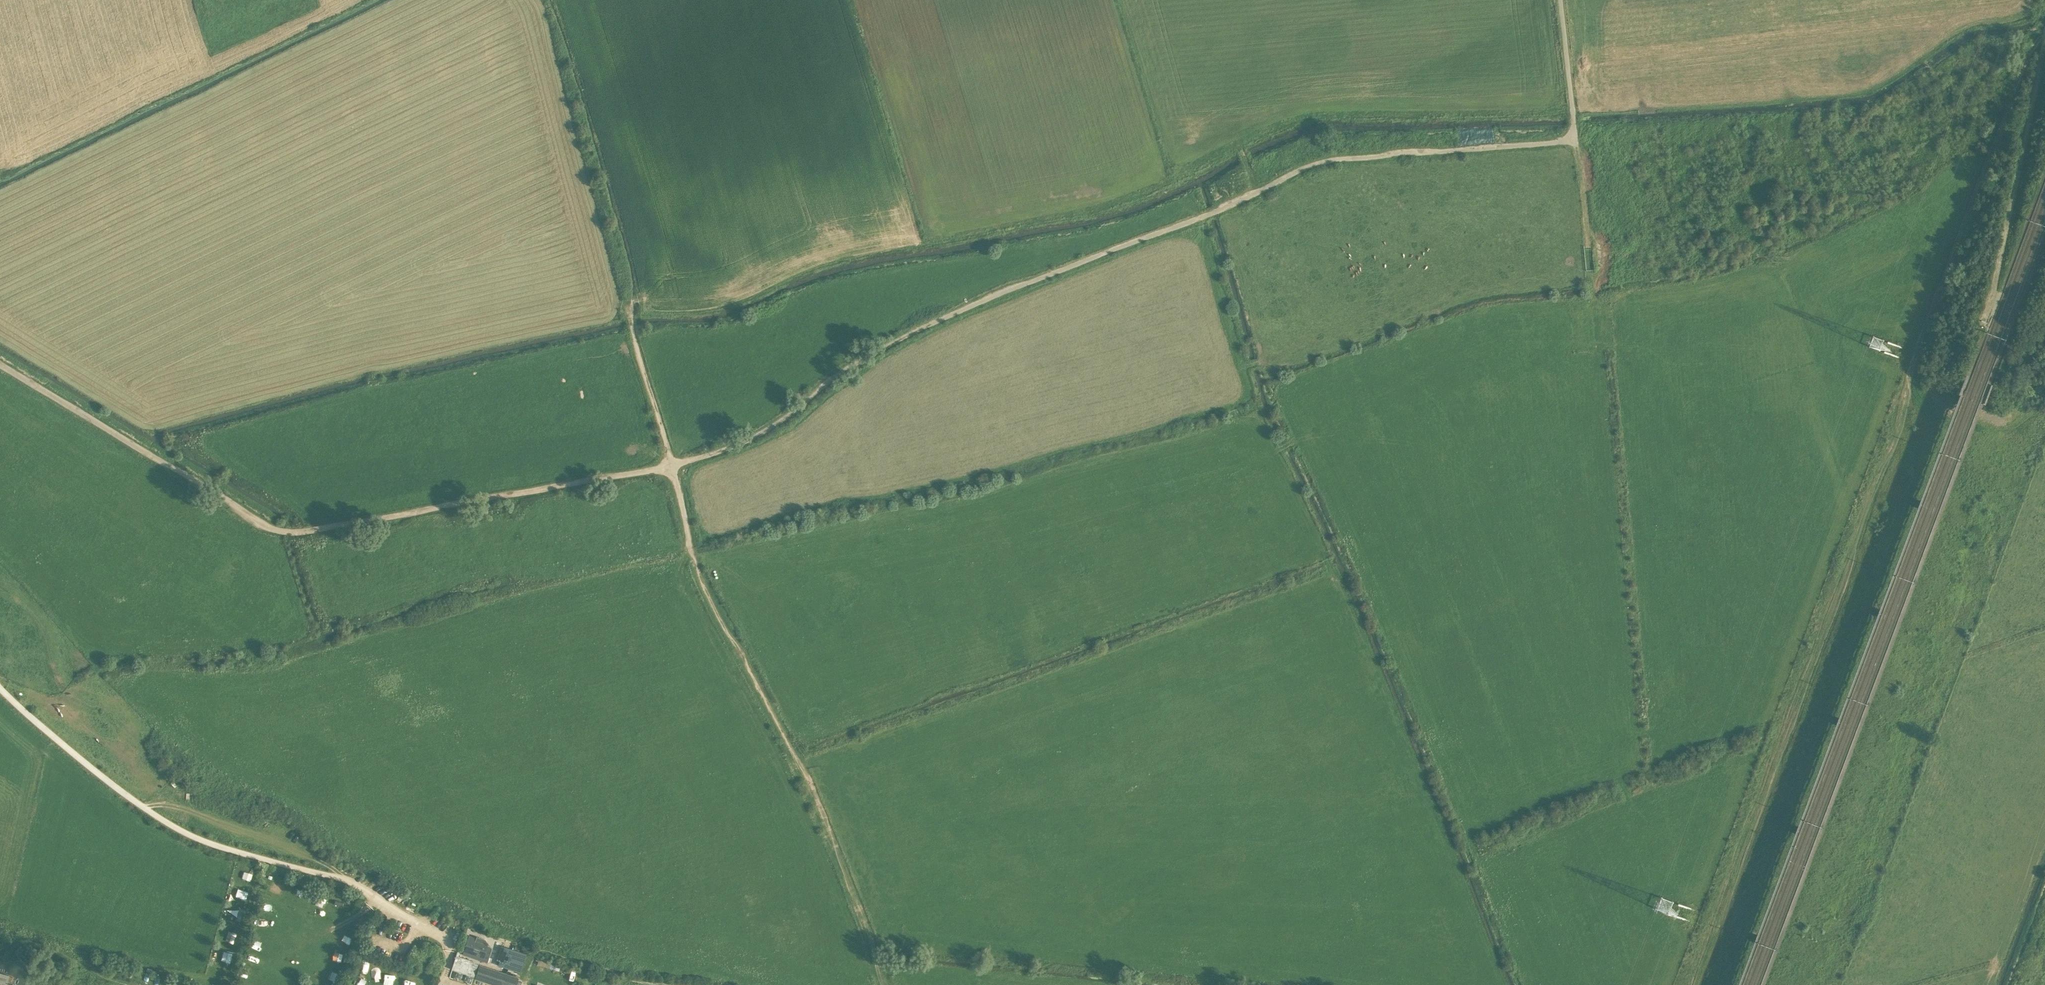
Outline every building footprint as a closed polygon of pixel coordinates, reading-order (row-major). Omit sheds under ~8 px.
[(243,881),(253,885),(256,875),(246,871),(243,881)] [(238,899),(248,902),(250,893),(241,891),(238,899)] [(294,901),(302,903),(304,892),(296,891),(294,901)] [(315,900),(312,908),(321,911),(324,903),(315,900)] [(326,910),(334,913),(337,904),(329,901),(326,910)] [(466,947),(465,950),(467,950),(465,954),(487,961),(491,949),(489,946),(487,946),(488,944),(484,939),(476,937),(476,939),(469,937),(466,945),(468,946),(468,948),(466,947)] [(346,938),(343,945),(352,948),(355,942),(346,938)] [(339,950),(335,960),(343,963),(346,953),(339,950)] [(452,969),(498,984),(516,984),(518,978),(456,957),(453,965),(452,969)] [(377,960),(370,962),(371,970),(379,968),(377,960)] [(331,970),(330,978),(338,980),(340,972),(331,970)] [(579,981),(580,973),(570,972),(569,979),(579,981)] [(356,976),(359,983),(364,980),(361,974),(356,976)]
